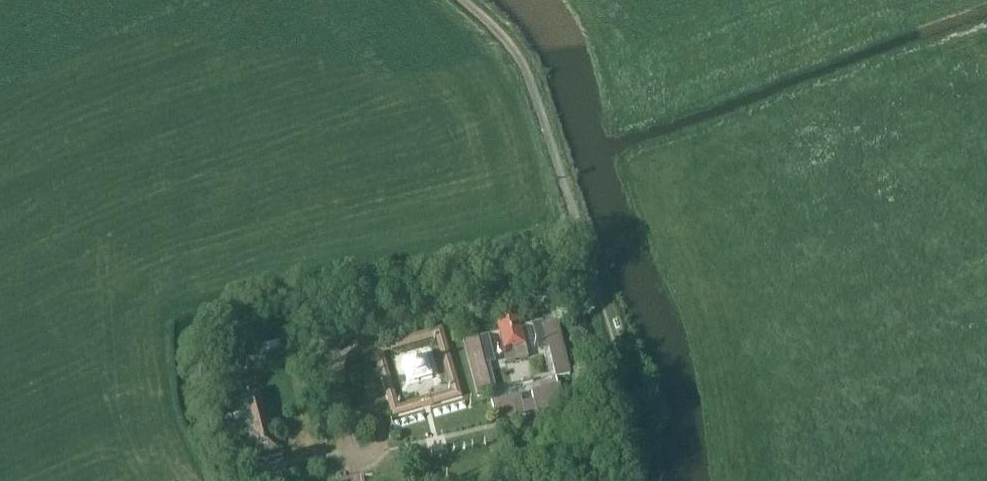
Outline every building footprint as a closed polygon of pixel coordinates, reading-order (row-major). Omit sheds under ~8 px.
[(538,322),(552,378),(570,374),(556,318),(538,322)] [(498,324),(505,351),(507,360),(527,355),(524,346),(526,346),(519,319),(498,324)] [(427,407),(463,396),(442,326),(371,346),(392,417),(427,407)] [(486,335),(493,358),(501,356),(493,333),(486,335)] [(464,341),(478,397),(497,392),(483,337),(464,341)] [(402,361),(409,385),(433,378),(426,354),(402,361)] [(492,403),(497,421),(564,403),(560,386),(531,393),(533,402),(521,405),(519,396),(492,403)] [(279,450),(277,445),(272,423),(270,424),(267,413),(264,413),(258,392),(236,398),(242,420),(244,419),(247,432),(245,433),(250,456),(254,455),(255,461),(284,454),(283,449),(279,450)] [(456,402),(458,410),(466,407),(464,400),(456,402)] [(448,405),(450,412),(458,410),(456,402),(448,405)] [(440,407),(442,414),(450,412),(448,405),(440,407)] [(432,409),(434,417),(442,414),(440,407),(432,409)] [(415,414),(417,422),(425,419),(423,412),(415,414)] [(407,416),(409,424),(417,422),(415,414),(407,416)] [(399,419),(401,426),(409,424),(407,416),(399,419)] [(391,421),(393,429),(401,426),(399,419),(391,421)] [(534,480),(551,476),(547,465),(531,470),(534,480)]
